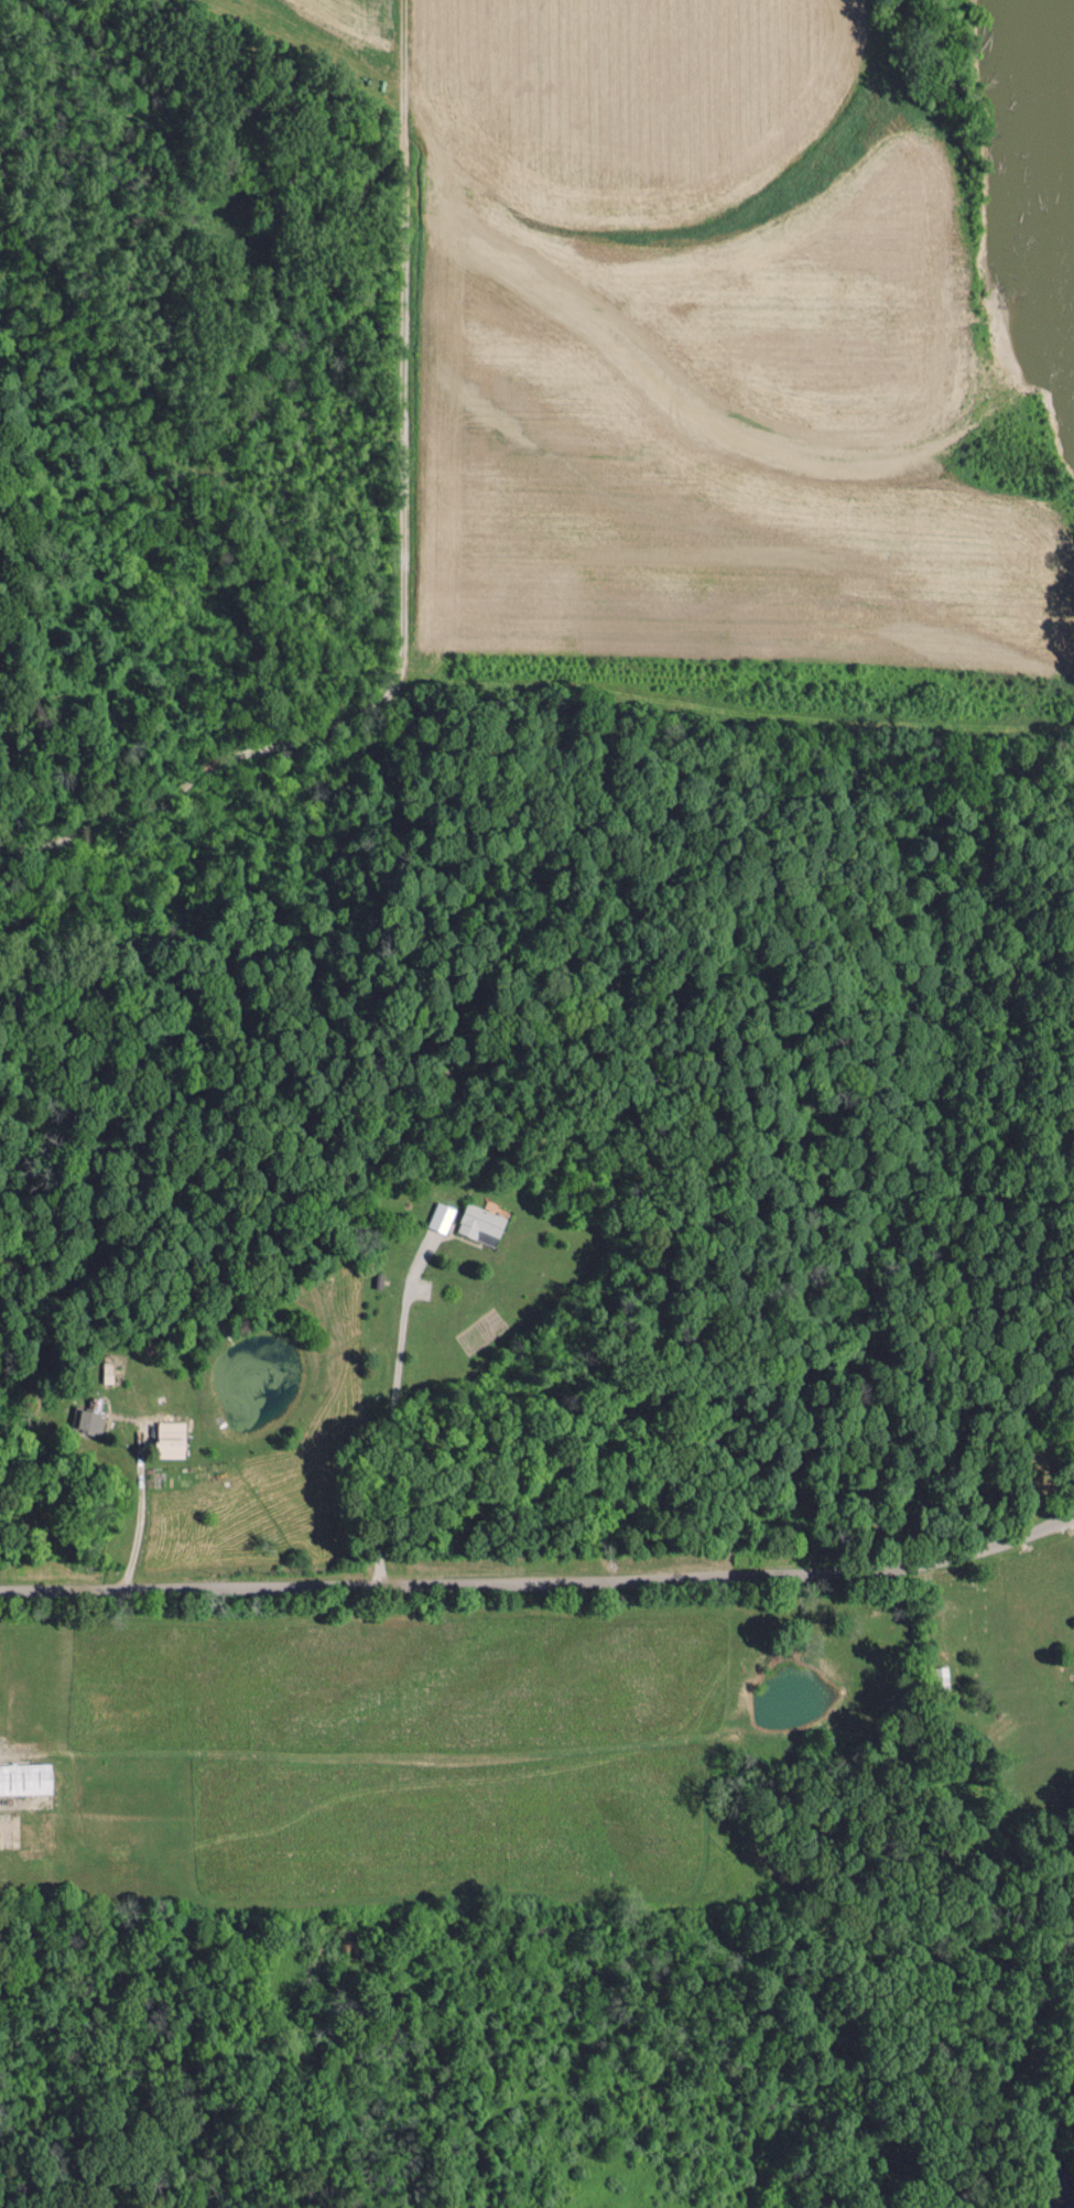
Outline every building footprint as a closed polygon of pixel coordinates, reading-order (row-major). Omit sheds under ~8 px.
[(426,1227),(444,1234),(454,1209),(437,1201),(426,1227)] [(456,1232),(495,1247),(506,1218),(467,1203),(456,1232)] [(99,1437),(105,1413),(81,1407),(75,1431),(99,1437)] [(185,1422),(157,1423),(157,1458),(186,1458),(185,1422)] [(948,1667),(934,1668),(935,1688),(949,1688),(948,1667)] [(52,1794),(52,1764),(0,1764),(0,1795),(52,1794)]
